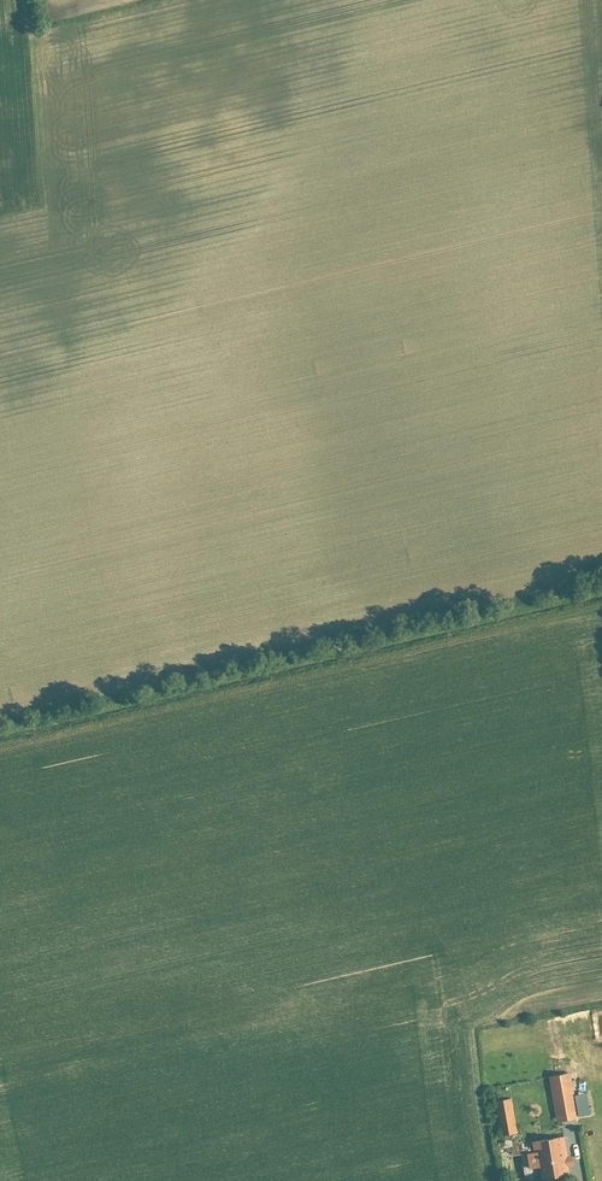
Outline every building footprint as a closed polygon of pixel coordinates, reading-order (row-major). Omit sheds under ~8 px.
[(549,1079),(558,1122),(580,1118),(571,1074),(549,1079)] [(497,1103),(502,1138),(517,1135),(511,1100),(497,1103)] [(530,1170),(538,1169),(540,1180),(572,1175),(565,1138),(534,1143),(536,1153),(527,1154),(530,1170)]
